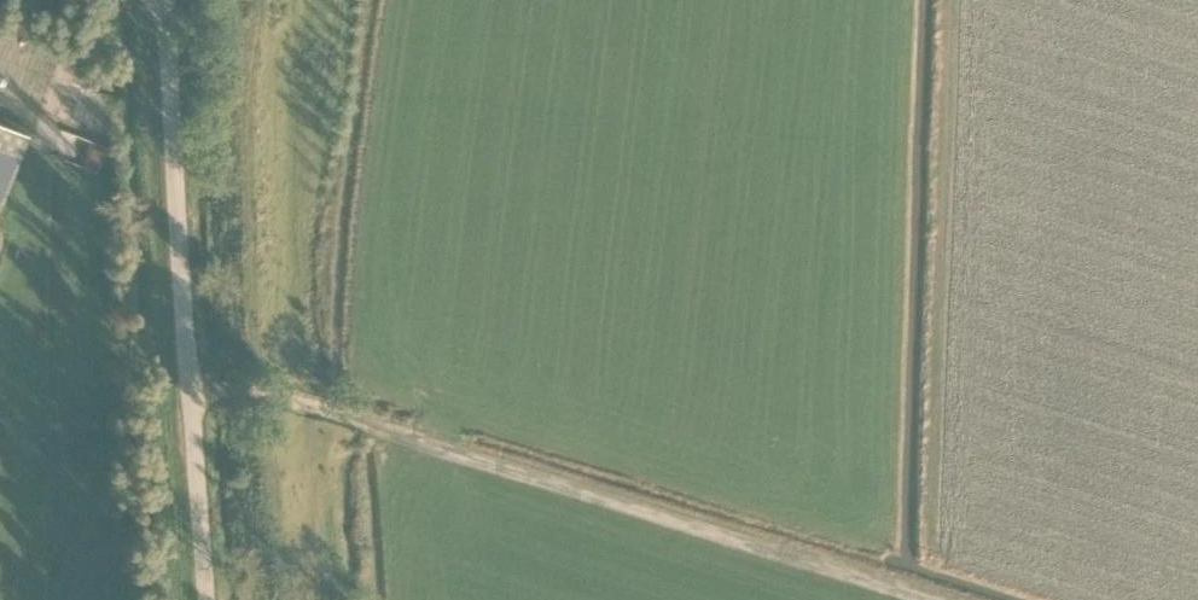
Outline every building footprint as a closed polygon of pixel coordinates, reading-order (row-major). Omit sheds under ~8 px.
[(35,133),(0,121),(0,224),(3,225),(35,133)]
